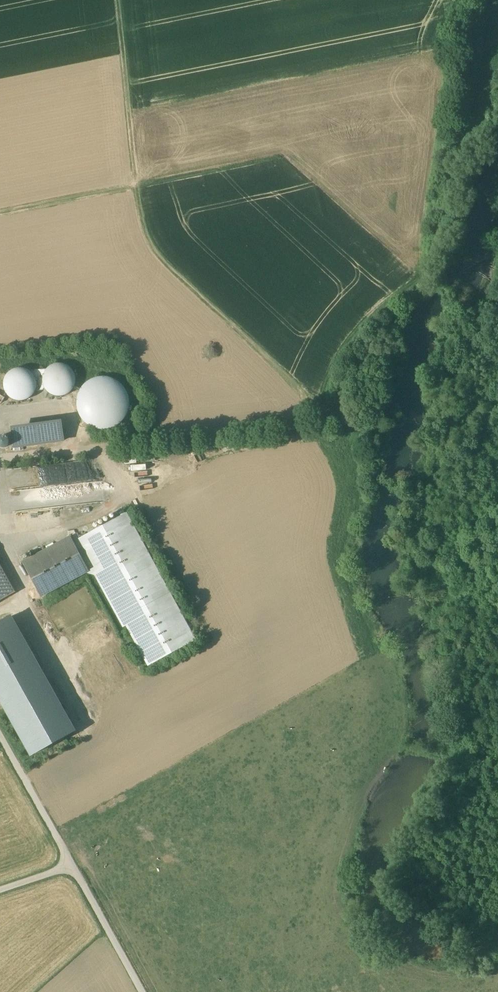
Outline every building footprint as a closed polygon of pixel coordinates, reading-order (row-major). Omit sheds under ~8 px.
[(41,380),(43,386),(44,389),(47,392),(55,396),(63,396),(71,391),(73,387),(75,381),(74,375),(71,369),(66,365),(61,363),(52,364),(47,368),(43,374),(41,380)] [(2,383),(3,390),(7,396),(12,400),(18,402),(25,401),(31,398),(35,392),(36,386),(36,379),(32,374),(27,369),(21,368),(14,368),(8,372),(4,377),(2,383)] [(77,409),(80,416),(83,421),(87,425),(95,429),(104,430),(114,427),(120,424),(126,417),(129,410),(130,404),(130,396),(125,387),(120,381),(112,377),(104,376),(100,376),(92,378),(84,383),(79,390),(76,399),(77,409)] [(17,447),(64,441),(62,424),(15,429),(17,447)] [(100,460),(96,462),(100,473),(105,471),(100,460)] [(103,481),(11,488),(12,509),(104,502),(103,481)] [(195,640),(126,514),(80,539),(148,665),(195,640)] [(69,538),(23,562),(41,596),(87,571),(69,538)] [(0,564),(0,599),(15,591),(0,564)] [(0,624),(0,698),(34,757),(75,733),(9,619),(0,624)]
